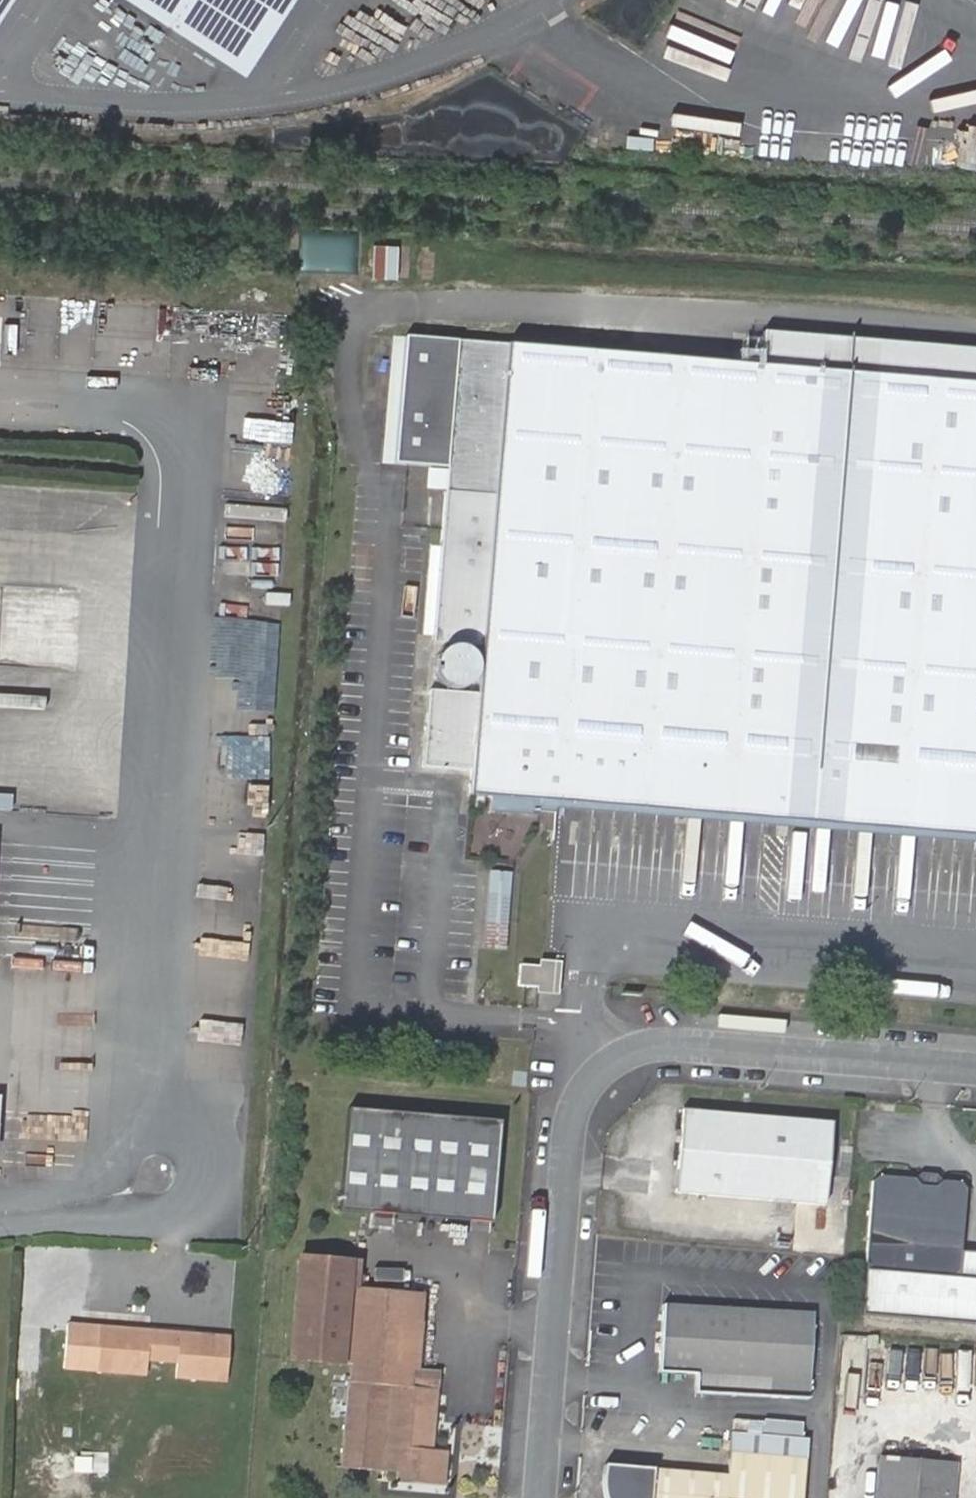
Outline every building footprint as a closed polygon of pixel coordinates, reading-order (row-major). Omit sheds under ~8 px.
[(250,71),(289,13),(298,0),(140,0),(250,71)] [(300,232),(299,271),(356,271),(356,233),(300,232)] [(975,384),(975,351),(763,335),(760,367),(975,384)] [(760,367),(395,339),(383,463),(452,471),(439,644),(489,649),(485,696),(435,691),(428,768),(475,774),(480,795),(975,838),(975,384),(760,367)] [(476,654),(469,650),(462,649),(455,651),(449,655),(445,660),(442,666),(442,673),(444,680),(448,686),(453,690),(460,692),(467,692),(474,689),(479,685),(483,679),(485,672),(484,665),(481,659),(476,654)] [(12,794),(0,793),(0,806),(11,807),(12,794)] [(489,869),(484,947),(506,948),(511,870),(489,869)] [(567,964),(544,962),(544,969),(524,968),(522,986),(543,988),(543,995),(564,997),(565,983),(567,964)] [(493,1221),(503,1122),(503,1120),(352,1106),(343,1207),(493,1221)] [(833,1136),(686,1125),(680,1198),(827,1209),(833,1136)] [(879,1178),(867,1315),(975,1325),(975,1254),(968,1253),(974,1186),(879,1178)] [(349,1258),(296,1254),(286,1355),(354,1360),(346,1459),(394,1464),(393,1485),(439,1490),(441,1455),(426,1454),(430,1391),(406,1388),(408,1371),(414,1372),(420,1306),(421,1287),(348,1280),(349,1258)] [(429,1288),(421,1287),(420,1306),(427,1307),(429,1288)] [(666,1319),(662,1386),(817,1396),(821,1329),(822,1312),(707,1305),(706,1321),(666,1319)] [(97,1370),(145,1374),(146,1361),(177,1364),(176,1376),(225,1381),(230,1336),(101,1325),(69,1323),(65,1368),(97,1370)] [(812,1437),(741,1431),(737,1472),(614,1460),(612,1468),(611,1476),(611,1485),(613,1493),(614,1497),(806,1497),(812,1437)] [(891,1455),(889,1497),(968,1497),(970,1462),(891,1455)]
